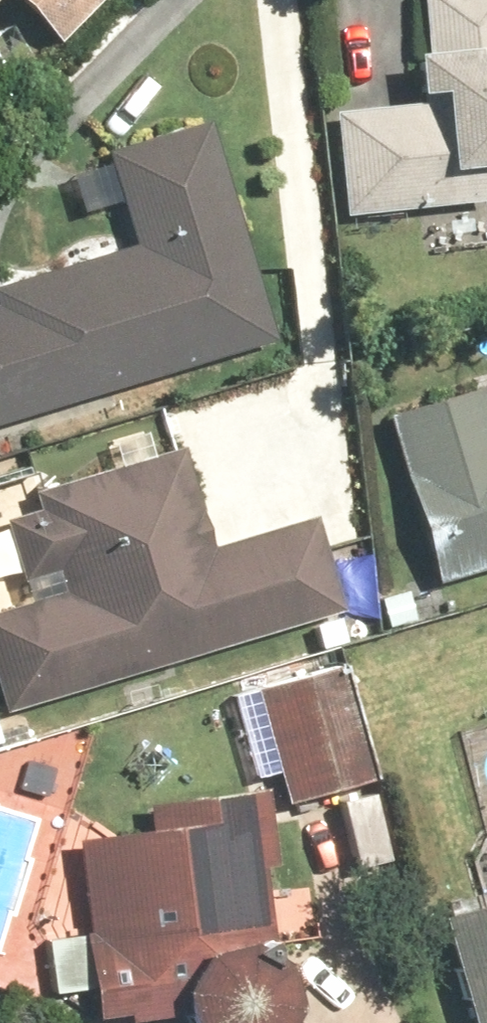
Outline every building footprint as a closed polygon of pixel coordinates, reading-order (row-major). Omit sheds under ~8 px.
[(52,48),(99,0),(3,0),(52,48)] [(334,107),(338,217),(485,211),(484,167),(486,166),(486,0),(422,0),(423,54),(408,56),(410,104),(334,107)] [(274,336),(199,118),(104,152),(137,250),(0,297),(0,429),(274,336)] [(380,418),(432,586),(486,569),(486,393),(485,393),(482,383),(380,418)] [(0,617),(0,718),(346,614),(317,517),(209,549),(178,445),(34,489),(40,511),(2,524),(18,575),(55,562),(66,598),(0,617)] [(343,667),(230,702),(253,776),(274,769),(285,806),(378,777),(343,667)] [(75,833),(84,937),(44,941),(48,1000),(82,996),(84,1018),(175,1010),(179,1022),(293,1022),(286,1018),(288,1017),(288,1014),(289,1011),(289,1009),(290,1006),(290,1003),(290,1002),(290,999),(290,996),(290,994),(290,992),(291,989),(289,987),(289,984),(288,981),(287,980),(287,977),(286,975),(285,972),(284,971),(283,968),(280,966),(279,963),(278,962),(276,960),(275,959),(272,956),(270,954),(269,953),(266,951),(264,951),(262,949),(258,791),(143,799),(143,832),(75,833)] [(435,918),(464,1022),(486,1022),(486,904),(435,918)]
